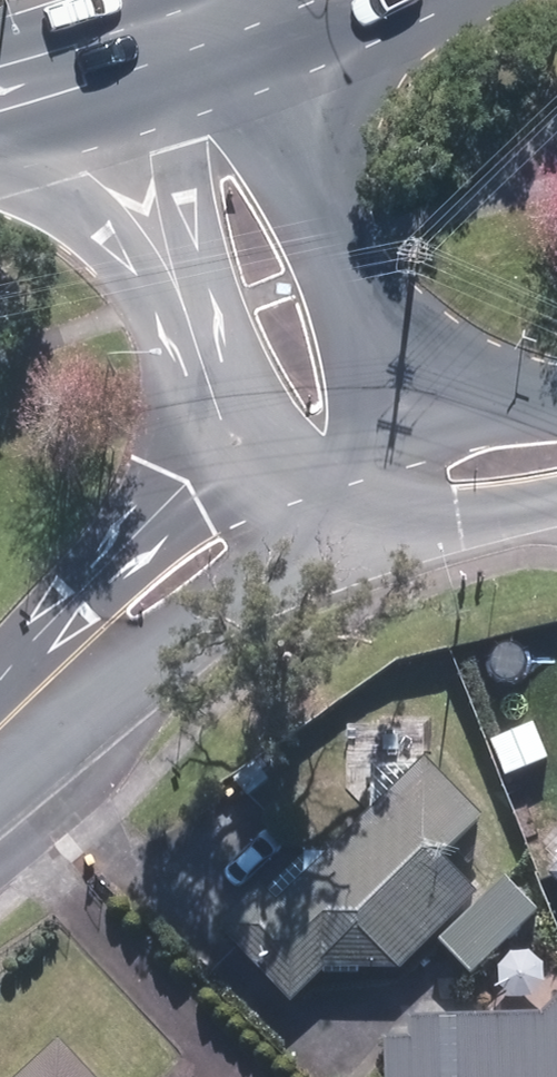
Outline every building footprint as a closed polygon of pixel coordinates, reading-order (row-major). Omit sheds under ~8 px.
[(544,720),(492,739),(506,778),(556,760),(556,756),(544,720)] [(377,762),(379,803),(328,851),(319,842),(275,884),(267,876),(225,916),(298,993),(369,926),(408,968),(488,892),(448,850),(490,809),(435,750),(420,764),(377,762)] [(546,865),(556,876),(556,855),(546,865)] [(544,904),(515,874),(450,937),(479,967),(544,904)] [(390,1076),(556,1076),(556,1004),(549,1013),(420,1007),(420,1032),(391,1030),(390,1076)] [(21,1076),(109,1076),(68,1033),(21,1076)]
